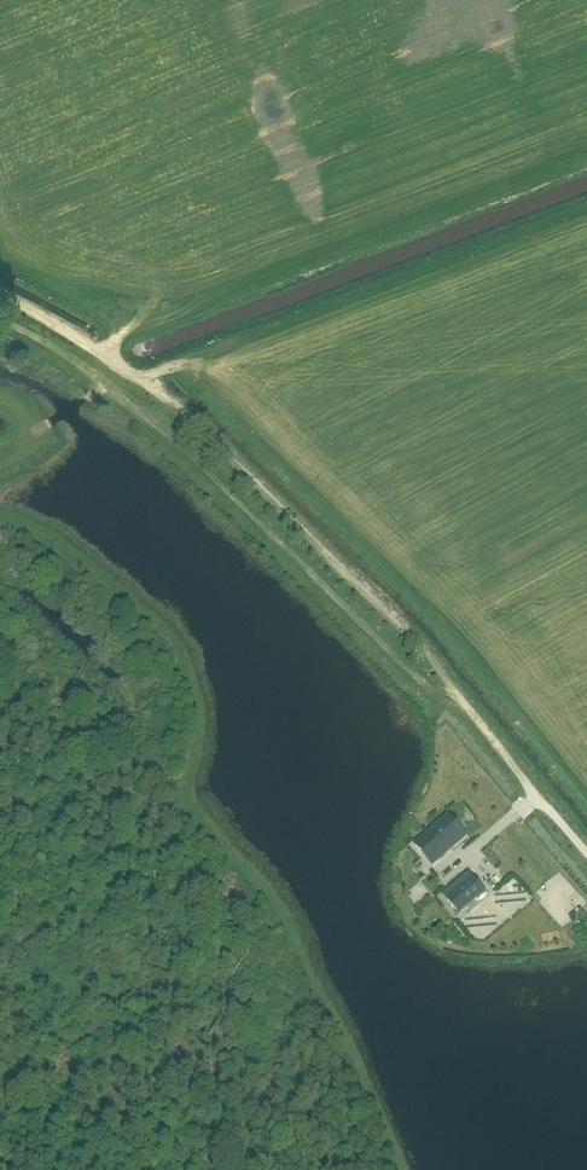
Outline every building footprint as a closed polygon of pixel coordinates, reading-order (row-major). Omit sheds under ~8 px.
[(95,399),(110,393),(106,383),(91,390),(95,399)] [(414,846),(432,866),(464,839),(446,819),(414,846)] [(484,892),(473,879),(447,901),(458,914),(484,892)]
